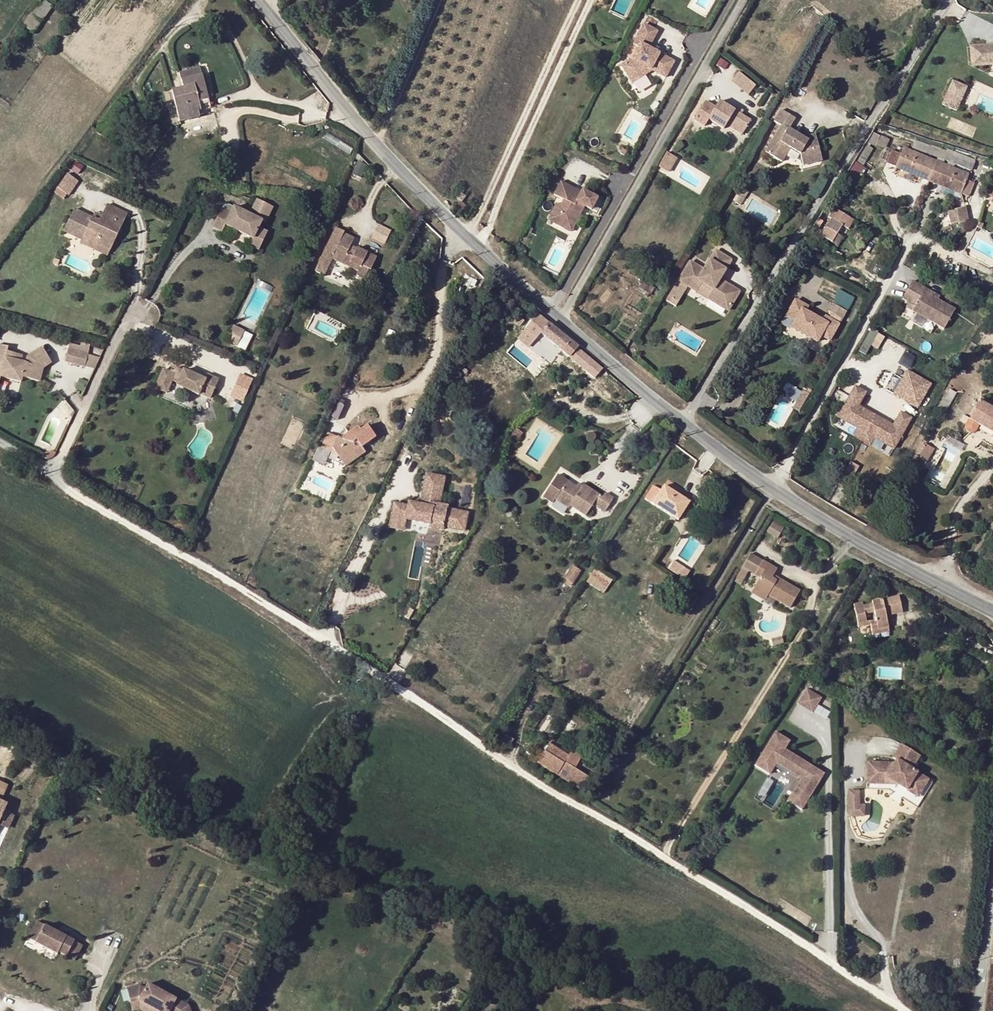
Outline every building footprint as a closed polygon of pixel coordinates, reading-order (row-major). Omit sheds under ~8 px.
[(32,33),(54,3),(49,0),(39,0),(22,26),(32,33)] [(675,59),(650,49),(658,29),(642,22),(620,75),(638,82),(644,68),(667,78),(675,59)] [(969,44),(970,64),(973,65),(991,64),(991,76),(992,77),(992,42),(969,44)] [(186,105),(207,100),(199,67),(178,72),(182,88),(171,91),(177,117),(188,113),(186,105)] [(729,82),(746,95),(753,85),(736,73),(729,82)] [(952,79),(941,104),(957,110),(968,86),(952,79)] [(209,108),(207,100),(186,105),(188,113),(197,111),(209,108)] [(740,116),(734,112),(717,102),(714,108),(704,102),(693,121),(703,127),(707,120),(723,129),(725,125),(741,135),(750,121),(740,116)] [(807,140),(800,136),(788,129),(795,118),(780,110),(774,121),(781,126),(765,152),(780,162),(789,147),(799,153),(802,165),(821,160),(816,138),(807,140)] [(188,113),(177,117),(178,122),(198,116),(197,111),(188,113)] [(880,135),(875,145),(882,148),(887,138),(880,135)] [(865,144),(846,172),(853,177),(872,149),(865,144)] [(927,154),(937,158),(941,149),(930,144),(927,154)] [(892,151),(887,163),(917,176),(918,173),(939,181),(938,184),(968,197),(974,183),(966,179),(968,174),(943,164),(945,159),(970,169),(974,160),(946,148),(946,151),(941,149),(937,158),(936,161),(903,147),(900,154),(892,151)] [(658,167),(668,173),(676,159),(666,153),(658,167)] [(367,165),(358,161),(352,175),(361,178),(367,165)] [(78,182),(67,174),(57,188),(69,196),(78,182)] [(591,210),(597,199),(582,190),(581,192),(561,181),(554,194),(564,200),(560,205),(556,203),(547,219),(563,228),(566,221),(573,225),(584,206),(591,210)] [(748,191),(743,187),(734,202),(739,205),(748,191)] [(463,190),(461,188),(452,202),(465,215),(471,209),(461,199),(465,194),(462,191),(463,190)] [(254,237),(258,229),(261,221),(265,223),(273,207),(256,199),(248,215),(232,207),(228,214),(219,210),(210,227),(220,232),(223,226),(252,239),(248,246),(258,250),(263,240),(254,237)] [(104,205),(100,215),(97,221),(88,217),(70,209),(60,230),(79,240),(85,228),(98,234),(94,242),(108,249),(125,214),(104,205)] [(958,223),(967,221),(964,207),(955,209),(958,222),(958,223)] [(833,208),(822,236),(834,241),(841,224),(851,228),(855,217),(833,208)] [(958,222),(955,209),(947,211),(950,224),(958,222)] [(97,221),(100,215),(91,211),(88,217),(97,221)] [(563,228),(569,232),(573,225),(566,221),(563,228)] [(378,223),(372,239),(386,244),(392,229),(378,223)] [(85,228),(79,240),(78,242),(106,255),(108,249),(94,242),(98,234),(85,228)] [(332,259),(341,263),(358,271),(356,276),(363,279),(368,269),(370,270),(376,256),(356,247),(352,257),(347,255),(351,245),(354,238),(344,233),(344,232),(335,228),(317,266),(327,270),(332,259)] [(266,233),(258,229),(254,237),(263,240),(266,233)] [(356,247),(351,245),(347,255),(352,257),(356,247)] [(671,290),(680,296),(689,302),(693,296),(703,303),(700,308),(720,321),(732,303),(719,295),(718,297),(711,292),(712,290),(724,271),(709,261),(696,280),(683,272),(671,290)] [(358,271),(341,263),(339,268),(356,276),(358,271)] [(327,270),(317,266),(315,271),(324,276),(327,270)] [(915,313),(942,329),(953,310),(928,294),(930,291),(916,283),(905,301),(911,304),(918,308),(915,313)] [(671,290),(659,310),(668,316),(680,296),(671,290)] [(797,293),(787,309),(795,314),(791,321),(815,335),(819,329),(829,335),(839,319),(825,311),(823,315),(807,305),(809,301),(797,293)] [(693,296),(689,302),(700,308),(703,303),(693,296)] [(846,306),(830,298),(826,306),(842,314),(846,306)] [(918,308),(911,304),(908,309),(915,313),(918,308)] [(577,347),(536,315),(524,330),(535,339),(539,333),(573,361),(580,352),(575,349),(577,347)] [(229,326),(225,334),(237,340),(241,331),(229,326)] [(865,354),(872,344),(877,348),(885,337),(874,328),(859,349),(865,354)] [(237,340),(225,334),(222,340),(235,345),(237,340)] [(0,345),(0,383),(1,377),(21,382),(22,378),(39,382),(43,368),(52,363),(42,347),(27,357),(25,363),(6,358),(7,352),(8,347),(0,345)] [(88,354),(69,349),(65,362),(84,367),(88,354)] [(27,357),(7,352),(6,358),(25,363),(27,357)] [(160,376),(171,381),(172,379),(178,382),(177,384),(199,394),(200,391),(211,396),(219,378),(207,373),(205,378),(183,368),(182,371),(180,371),(177,367),(171,369),(171,371),(164,368),(160,376)] [(906,369),(893,394),(920,407),(933,382),(906,369)] [(230,395),(244,402),(255,378),(241,372),(230,395)] [(166,392),(171,381),(160,376),(155,387),(166,392)] [(851,436),(894,455),(912,415),(899,410),(894,421),(860,406),(867,390),(853,383),(837,418),(856,427),(851,436)] [(957,394),(949,389),(938,408),(946,412),(957,394)] [(979,402),(992,410),(992,406),(980,399),(979,402)] [(979,402),(967,421),(965,426),(965,427),(965,429),(967,431),(968,432),(970,432),(971,432),(972,431),(974,430),(977,424),(992,434),(992,436),(992,410),(979,402)] [(803,418),(797,415),(787,432),(793,435),(803,418)] [(355,427),(347,433),(350,438),(345,441),(339,439),(326,433),(319,448),(336,456),(337,453),(351,461),(358,449),(353,446),(355,441),(360,447),(374,437),(366,426),(359,432),(355,427)] [(523,433),(515,428),(510,435),(518,440),(523,433)] [(350,438),(347,433),(339,439),(345,441),(350,438)] [(916,462),(919,456),(924,448),(920,446),(912,460),(916,462)] [(365,454),(360,447),(358,449),(351,461),(353,462),(365,454)] [(924,448),(919,456),(927,461),(931,452),(924,448)] [(337,453),(336,456),(344,468),(353,462),(351,461),(337,453)] [(469,510),(440,505),(446,476),(424,471),(418,504),(393,499),(387,527),(404,531),(406,522),(465,533),(469,510)] [(576,487),(557,475),(543,497),(552,503),(555,499),(568,508),(570,506),(585,516),(593,504),(605,512),(613,498),(606,494),(603,498),(583,485),(580,490),(576,487)] [(688,503),(681,498),(663,486),(660,490),(654,486),(645,500),(677,521),(689,503),(688,503)] [(771,523),(766,532),(776,538),(781,530),(771,523)] [(759,579),(752,591),(766,599),(767,596),(790,609),(800,592),(773,576),(776,570),(750,554),(741,568),(742,569),(748,572),(759,579)] [(681,565),(674,560),(667,571),(674,575),(681,565)] [(581,571),(573,565),(564,579),(573,584),(581,571)] [(685,568),(681,565),(674,575),(679,578),(685,568)] [(748,572),(742,569),(736,579),(742,582),(748,572)] [(612,581),(600,572),(591,586),(603,594),(612,581)] [(766,599),(752,591),(750,594),(764,602),(766,599)] [(853,606),(857,624),(865,623),(865,619),(874,617),(875,621),(869,622),(870,625),(871,632),(888,628),(886,617),(902,613),(898,596),(885,599),(886,602),(872,605),(863,607),(862,604),(853,606)] [(822,698),(806,688),(797,704),(812,713),(822,698)] [(512,740),(500,732),(495,740),(507,749),(512,740)] [(790,741),(775,732),(761,755),(776,764),(800,779),(787,801),(802,810),(824,774),(785,749),(790,741)] [(920,756),(901,744),(893,758),(896,760),(894,763),(868,762),(867,777),(885,777),(897,785),(899,783),(908,789),(909,787),(920,793),(928,779),(911,769),(920,756)] [(548,745),(543,752),(538,760),(537,763),(580,791),(588,778),(574,769),(585,752),(575,745),(568,757),(548,745)] [(538,760),(543,752),(540,750),(535,758),(538,760)] [(776,764),(761,755),(754,765),(770,775),(776,764)] [(885,777),(867,777),(867,784),(897,785),(885,777)] [(920,793),(909,787),(908,789),(907,791),(917,797),(920,793)] [(860,803),(860,789),(849,789),(849,816),(865,815),(865,803),(860,803)] [(3,811),(0,818),(0,826),(9,829),(15,816),(3,811)] [(31,941),(61,957),(62,955),(70,959),(78,944),(40,924),(31,941)] [(78,944),(70,959),(78,963),(86,948),(78,944)] [(137,1003),(153,1010),(189,1010),(187,1008),(146,986),(143,991),(138,988),(125,991),(128,1005),(137,1003)] [(129,1010),(153,1010),(137,1003),(128,1005),(129,1010)]
